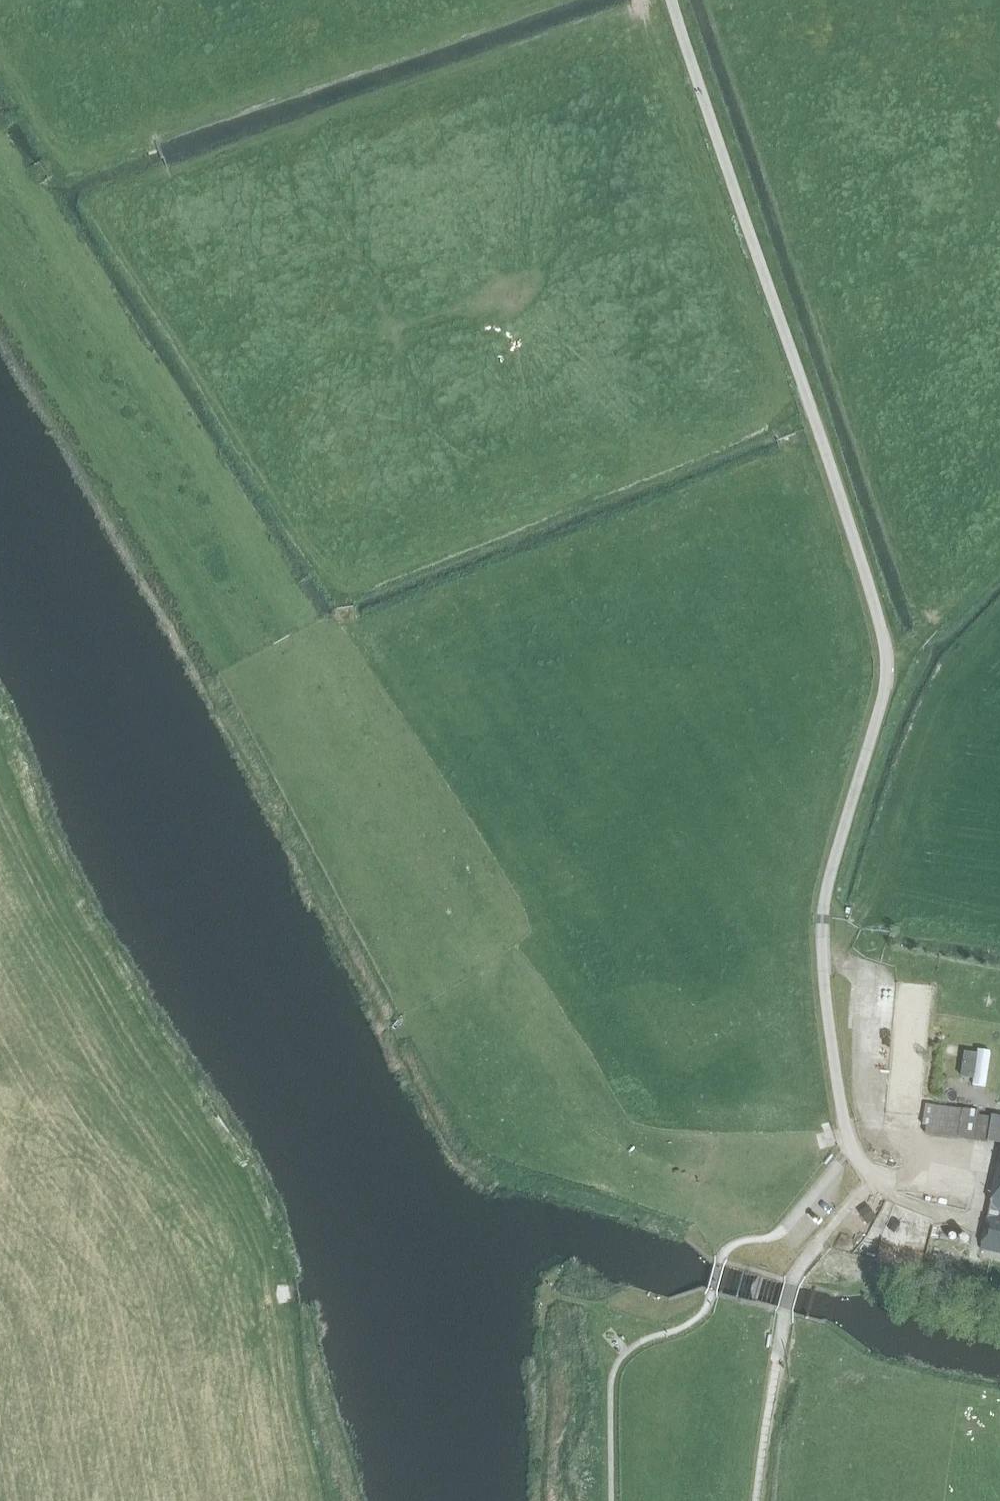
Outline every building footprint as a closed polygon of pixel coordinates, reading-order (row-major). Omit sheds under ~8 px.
[(960,1077),(973,1079),(977,1053),(964,1051),(960,1077)] [(979,1112),(926,1105),(923,1126),(932,1127),(930,1137),(957,1140),(957,1139),(974,1141),(988,1143),(992,1118),(979,1116),(979,1112)] [(980,1249),(999,1254),(999,1160),(980,1249)]
